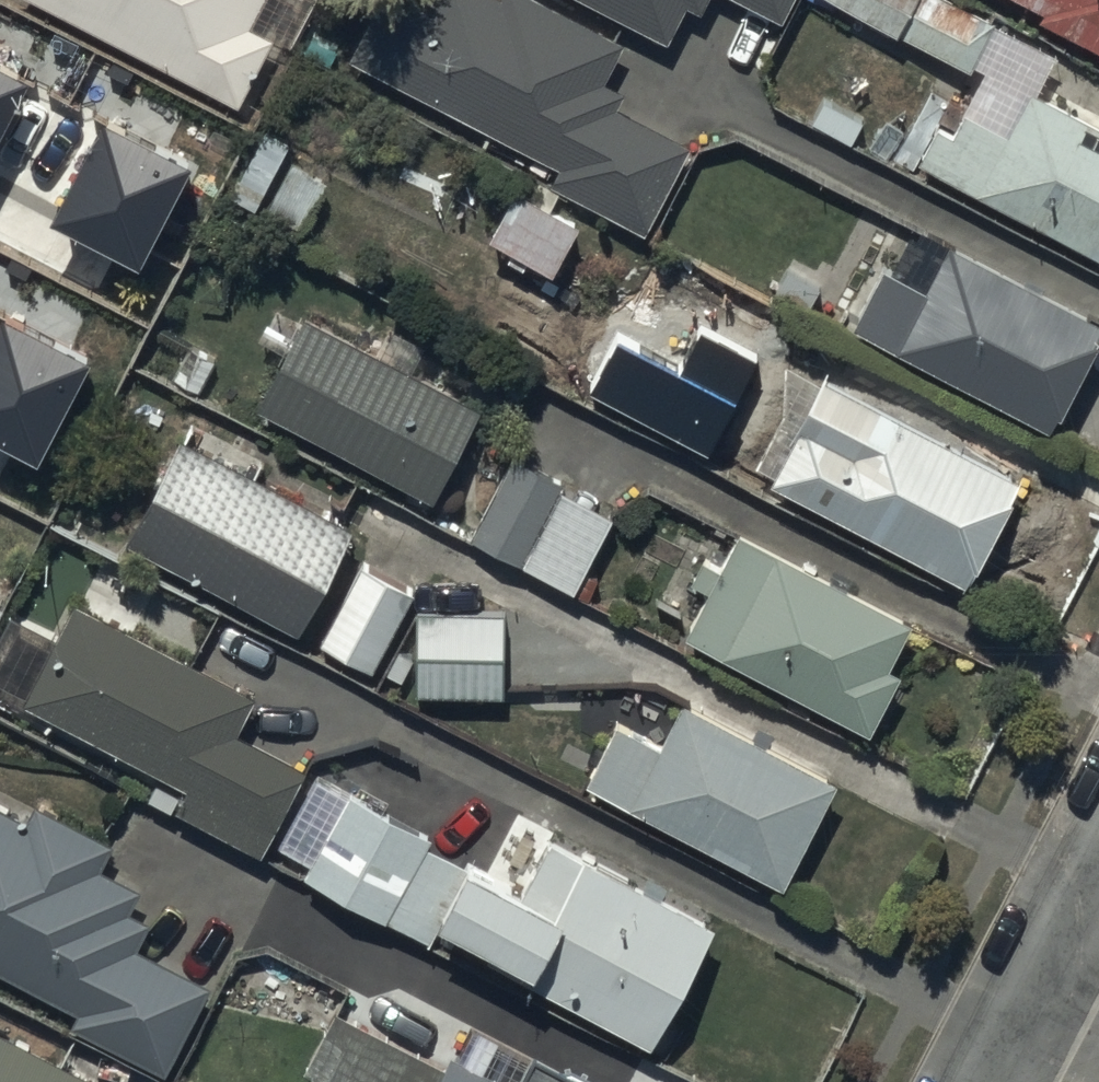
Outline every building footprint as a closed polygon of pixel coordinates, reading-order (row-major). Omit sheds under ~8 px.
[(251,118),(312,0),(23,0),(251,118)] [(347,45),(555,154),(546,170),(642,221),(688,133),(615,94),(624,77),(602,66),(620,31),(562,0),(371,0),(347,45)] [(665,27),(679,0),(611,0),(665,27)] [(1056,42),(975,0),(858,0),(967,57),(970,52),(982,58),(962,97),(1003,118),(1028,71),(1038,76),(1056,42)] [(1098,32),(1098,0),(1037,0),(1098,32)] [(22,42),(0,31),(0,85),(22,42)] [(962,97),(949,123),(936,116),(920,147),(1098,240),(1098,108),(1038,76),(1028,71),(1003,118),(962,97)] [(132,231),(185,127),(97,83),(45,187),(132,231)] [(533,183),(514,173),(490,217),(551,251),(577,205),(551,192),(556,183),(538,173),(533,183)] [(878,253),(848,313),(1048,412),(1098,311),(942,234),(922,275),(878,253)] [(85,323),(0,279),(0,411),(31,427),(85,323)] [(477,392),(302,300),(254,392),(429,484),(477,392)] [(1018,465),(821,363),(767,465),(965,568),(1018,465)] [(353,512),(179,423),(125,528),(298,617),(353,512)] [(560,470),(510,444),(468,526),(572,579),(613,501),(558,473),(560,470)] [(700,547),(689,568),(707,577),(684,622),(870,717),(900,658),(887,652),(907,613),(911,606),(736,517),(716,556),(700,547)] [(412,580),(360,553),(319,632),(370,658),(412,580)] [(254,680),(72,588),(21,690),(186,773),(174,797),(259,839),(303,752),(235,718),(254,680)] [(504,602),(415,601),(414,684),(503,684),(504,602)] [(611,711),(580,770),(779,872),(834,768),(679,688),(655,733),(611,711)] [(433,821),(349,778),(306,860),(427,923),(437,905),(425,900),(454,844),(428,831),(433,821)] [(76,999),(69,1012),(164,1060),(209,973),(135,935),(149,909),(128,899),(140,876),(99,855),(112,831),(104,827),(35,792),(26,810),(0,797),(0,960),(76,999)] [(460,837),(430,895),(526,945),(519,959),(649,1027),(710,912),(712,908),(552,824),(555,817),(515,797),(492,841),(512,852),(507,862),(460,837)] [(315,1081),(534,1081),(449,1038),(438,1059),(335,1005),(307,1060),(323,1068),(315,1081)] [(102,1073),(0,1022),(0,1081),(97,1081),(102,1073)]
